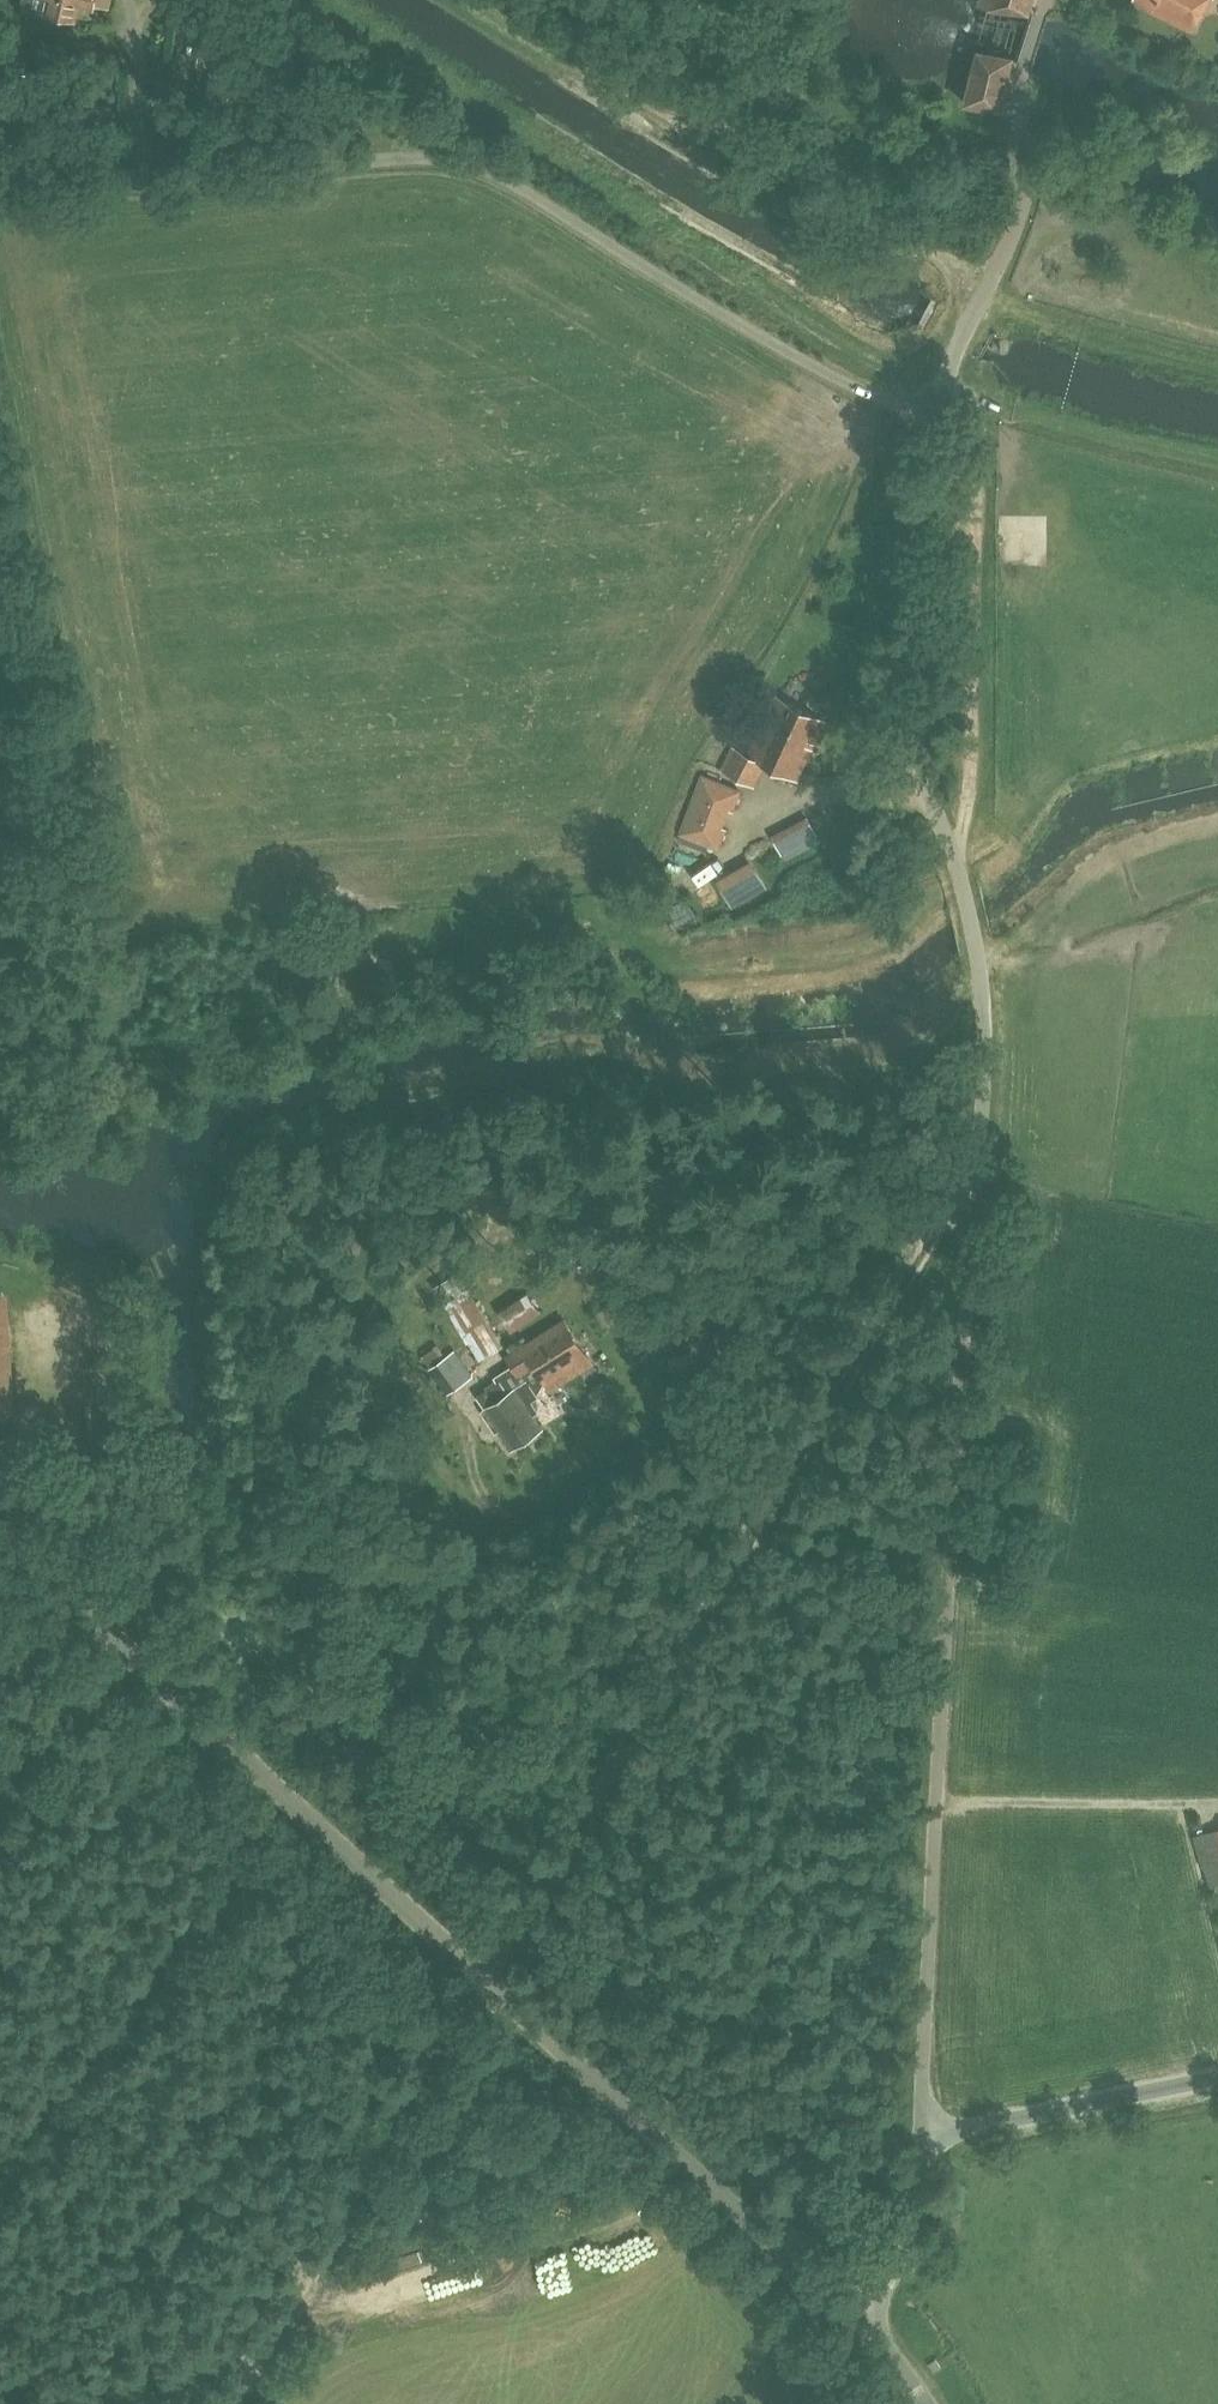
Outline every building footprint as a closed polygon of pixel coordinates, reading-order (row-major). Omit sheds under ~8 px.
[(41,13),(75,21),(79,0),(95,3),(96,0),(24,0),(24,4),(26,10),(30,13),(35,15),(41,13)] [(981,2),(1028,14),(1029,13),(1032,0),(982,0),(981,2)] [(1131,0),(1192,30),(1207,0),(1131,0)] [(207,15),(191,12),(189,22),(205,25),(207,15)] [(1012,59),(977,51),(964,103),(1000,112),(1012,59)] [(795,779),(823,720),(776,698),(749,757),(733,749),(722,773),(752,787),(764,764),(795,779)] [(740,792),(702,779),(682,836),(719,850),(726,830),(720,827),(726,810),(733,812),(740,792)] [(772,838),(786,862),(821,843),(807,819),(772,838)] [(717,882),(733,910),(768,890),(752,862),(717,882)] [(9,1413),(3,1312),(2,1292),(0,1292),(0,1414),(9,1413)] [(499,1314),(512,1334),(542,1316),(528,1295),(499,1314)] [(515,1364),(497,1376),(500,1381),(501,1381),(508,1392),(527,1380),(536,1394),(545,1380),(546,1381),(588,1355),(565,1319),(509,1354),(515,1364)] [(429,1370),(447,1396),(473,1379),(455,1352),(429,1370)] [(688,1354),(678,1358),(682,1368),(691,1364),(688,1354)] [(500,1381),(479,1395),(486,1406),(483,1408),(496,1429),(499,1427),(512,1446),(541,1428),(532,1414),(536,1411),(529,1400),(537,1395),(536,1394),(527,1380),(508,1392),(501,1381),(500,1381)] [(1194,1835),(1203,1867),(1205,1867),(1209,1884),(1217,1882),(1217,1829),(1194,1835)] [(965,2207),(966,2183),(954,2183),(952,2207),(965,2207)]
